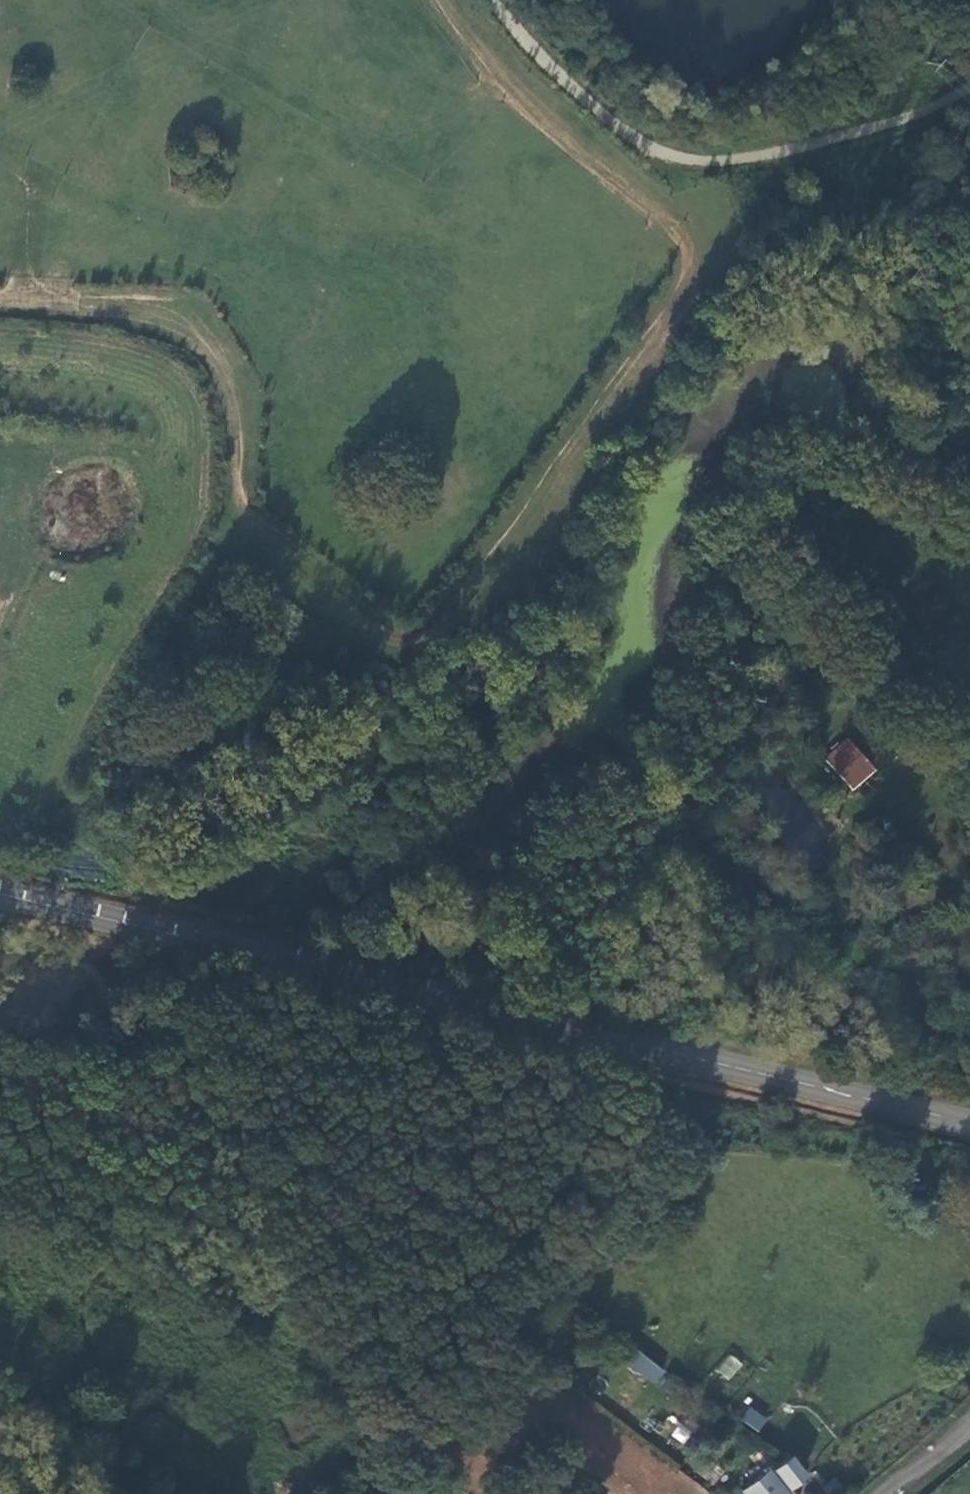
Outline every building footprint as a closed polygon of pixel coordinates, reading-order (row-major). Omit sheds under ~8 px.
[(849,742),(827,762),(853,791),(875,772),(849,742)] [(624,1364),(656,1384),(665,1369),(634,1349),(624,1364)] [(729,1353),(716,1371),(730,1381),(743,1363),(729,1353)] [(741,1421),(759,1432),(768,1418),(750,1406),(741,1421)] [(775,1469),(791,1492),(810,1478),(794,1455),(775,1469)] [(747,1493),(791,1493),(786,1486),(781,1489),(769,1474),(745,1492),(747,1493)]
